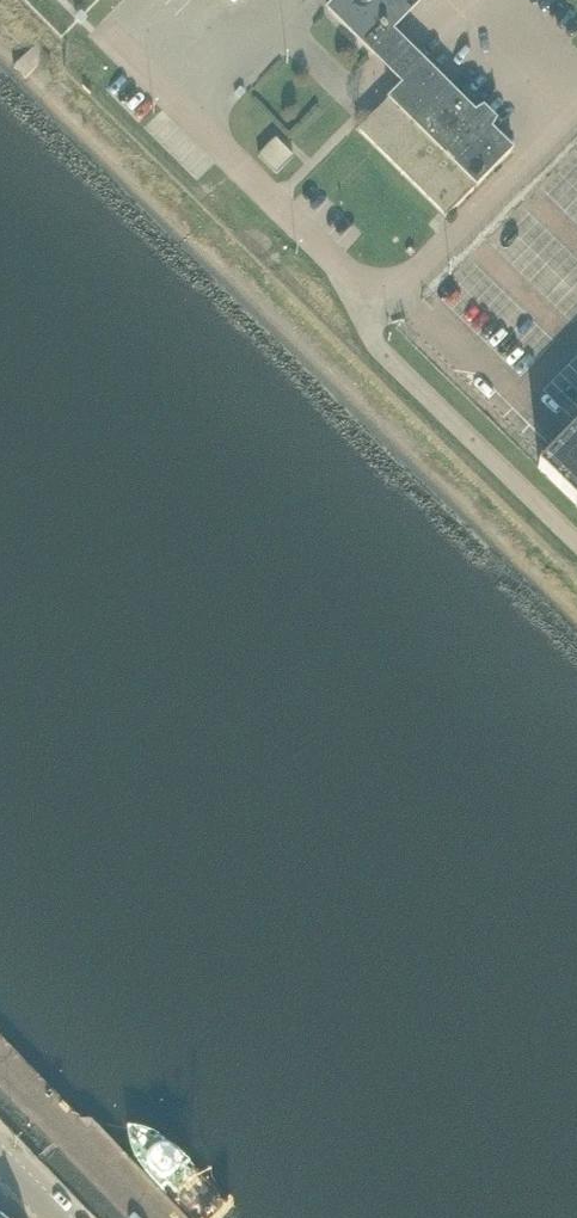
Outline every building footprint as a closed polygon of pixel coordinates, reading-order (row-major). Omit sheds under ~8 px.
[(329,10),(374,55),(395,34),(396,33),(395,32),(394,33),(390,29),(385,25),(410,0),(339,0),(329,10)] [(395,32),(426,0),(410,0),(385,25),(394,33),(395,32)] [(86,19),(81,15),(77,19),(82,24),(86,19)] [(426,64),(395,34),(374,55),(404,85),(406,84),(426,64)] [(50,56),(38,44),(35,47),(13,69),(25,81),(40,66),(50,56)] [(359,131),(358,132),(359,133),(359,132),(446,217),(446,218),(447,219),(494,171),(501,164),(514,151),(495,133),(477,114),(445,83),(426,64),(406,84),(404,85),(390,100),(367,123),(359,131)] [(484,109),(477,114),(493,130),(497,122),(484,109)] [(259,157),(277,175),(294,157),(285,149),(276,139),(259,157)] [(542,466),(540,468),(576,505),(576,430),(542,466)]
